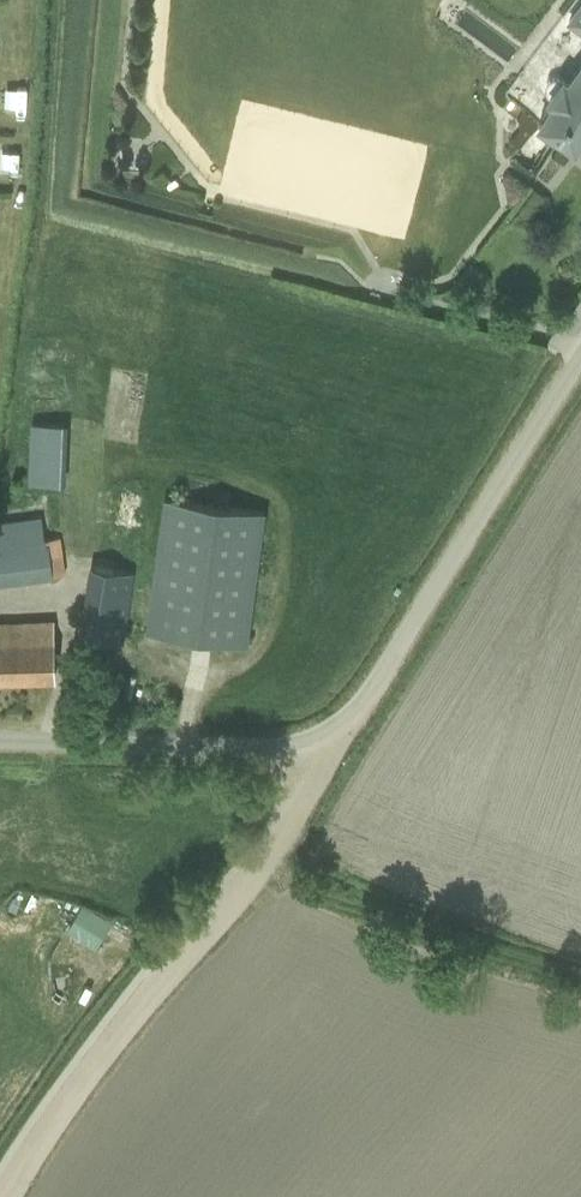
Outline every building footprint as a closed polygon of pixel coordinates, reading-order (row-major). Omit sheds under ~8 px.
[(568,21),(580,31),(580,5),(568,21)] [(567,82),(563,79),(562,79),(557,77),(553,77),(548,79),(545,84),(544,88),(546,93),(549,97),(548,97),(553,101),(538,120),(574,147),(580,138),(580,63),(567,82)] [(59,484),(62,422),(27,420),(24,483),(59,484)] [(263,511),(165,497),(147,631),(245,644),(263,511)] [(63,574),(59,539),(43,541),(40,518),(0,522),(0,582),(63,574)] [(91,566),(84,613),(80,636),(121,642),(132,572),(91,566)] [(0,623),(0,680),(54,679),(52,621),(0,623)] [(58,929),(97,946),(109,919),(70,902),(58,929)]
